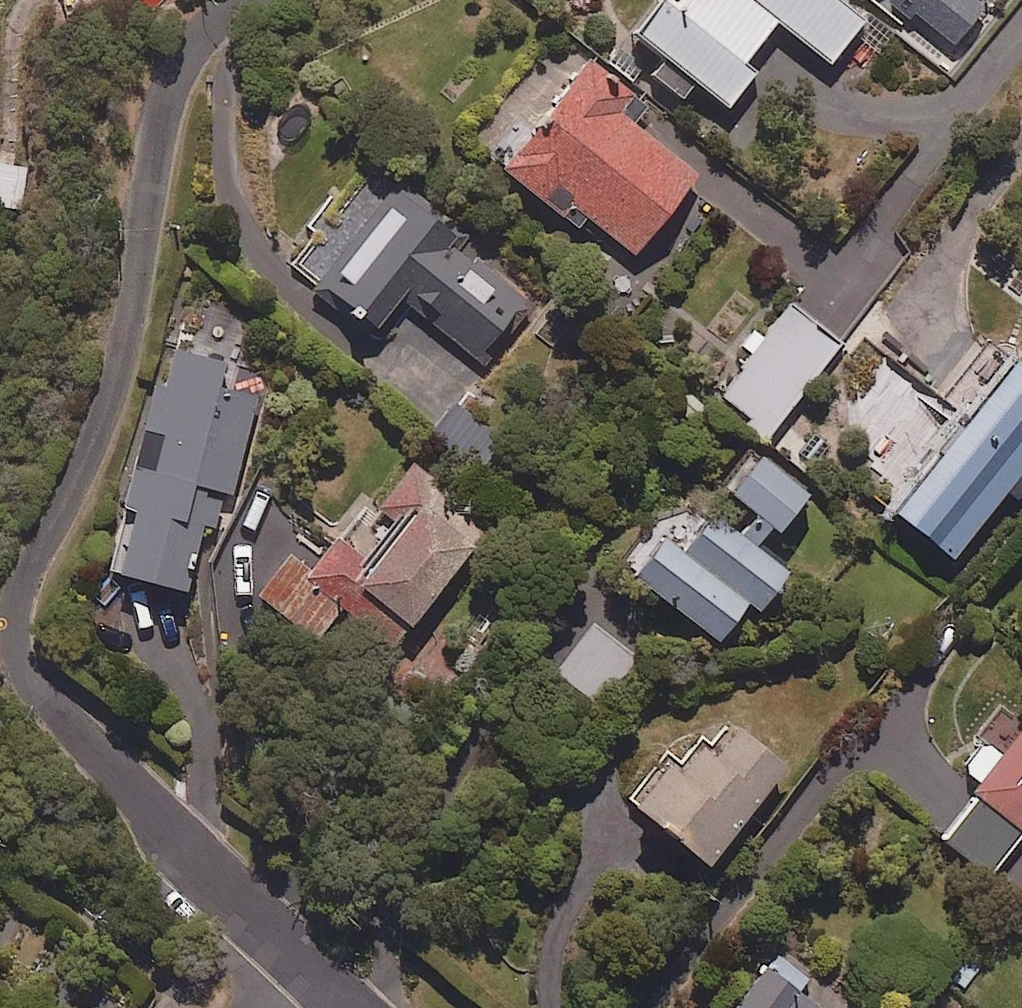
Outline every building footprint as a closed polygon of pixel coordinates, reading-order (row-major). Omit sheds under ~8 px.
[(149,13),(163,0),(136,0),(149,13)] [(694,88),(726,113),(754,77),(743,68),(774,27),(828,68),(864,22),(834,0),(664,0),(632,42),(662,65),(653,77),(684,100),(694,88)] [(913,19),(950,50),(982,13),(967,0),(878,0),(907,25),(913,19)] [(644,111),(585,67),(501,178),(573,232),(581,220),(634,260),(695,179),(630,129),(644,111)] [(348,315),(341,324),(353,334),(360,325),(376,337),(406,300),(479,359),(532,294),(430,212),(365,159),(309,229),(316,235),(290,267),(348,315)] [(0,168),(0,209),(27,209),(26,167),(0,168)] [(748,357),(716,398),(747,422),(741,430),(762,446),(839,347),(787,307),(763,337),(754,330),(739,350),(748,357)] [(227,371),(165,353),(117,514),(125,516),(107,577),(181,599),(202,527),(219,532),(257,403),(220,392),(227,371)] [(1010,363),(888,517),(949,565),(1003,496),(1015,505),(1021,496),(1021,474),(1021,473),(1021,472),(1021,373),(1010,363)] [(755,619),(793,573),(760,547),(769,535),(775,540),(809,498),(748,448),(713,492),(749,521),(740,531),(716,511),(680,555),(663,541),(629,582),(715,652),(747,613),(755,619)] [(443,492),(410,467),(379,508),(401,525),(368,568),(332,540),(309,571),(286,553),(250,600),(311,647),(339,611),(369,634),(382,617),(406,635),(489,527),(443,492)] [(635,664),(592,623),(551,666),(594,707),(635,664)] [(1000,755),(985,743),(962,773),(985,791),(944,844),(989,879),(1021,836),(1021,837),(1021,726),(1000,755)] [(710,747),(701,740),(678,768),(665,758),(622,812),(701,876),(764,797),(783,775),(725,729),(710,747)] [(779,957),(738,1007),(813,1007),(797,995),(809,980),(779,957)]
